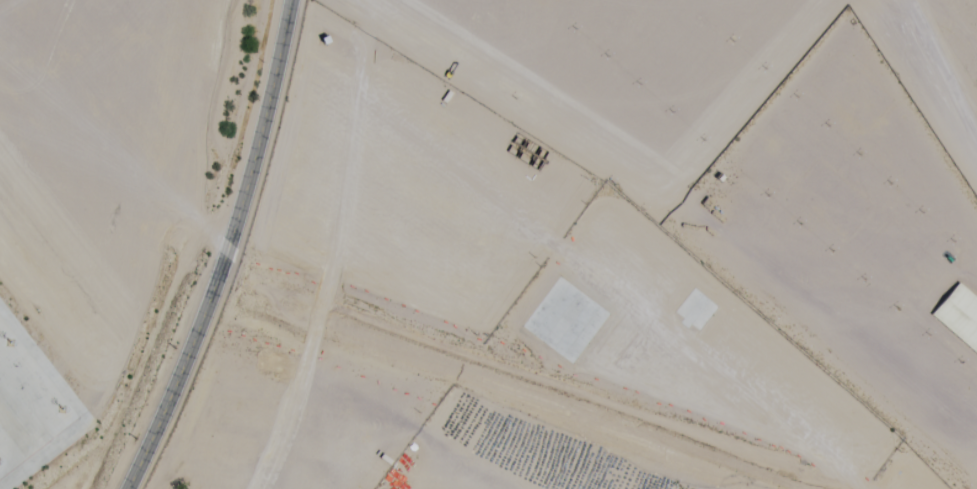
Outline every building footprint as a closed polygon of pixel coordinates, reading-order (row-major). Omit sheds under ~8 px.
[(505,439),(482,417),(416,485),(420,488),(458,488),(505,439)] [(516,449),(477,488),(523,488),(539,473),(516,449)]
